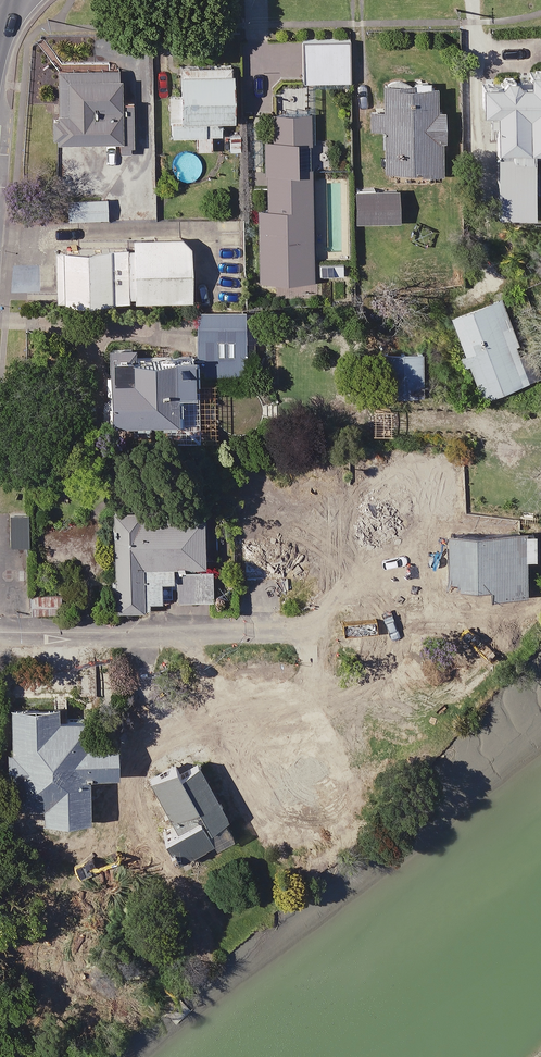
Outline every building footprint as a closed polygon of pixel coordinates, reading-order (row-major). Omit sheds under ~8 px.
[(305,82),(304,84),(349,85),(351,41),(306,40),(306,45),(305,82)] [(233,63),(182,64),(183,98),(171,98),(172,138),(198,137),(198,151),(214,150),(213,123),(235,122),(233,63)] [(114,65),(59,66),(60,142),(123,142),(123,153),(134,152),(133,106),(123,106),(123,69),(114,69),(114,65)] [(499,151),(510,151),(509,157),(536,157),(536,153),(540,153),(540,76),(532,76),(532,87),(485,87),(485,118),(499,118),(499,151)] [(438,92),(387,90),(384,172),(443,174),(446,112),(437,111),(438,92)] [(311,146),(311,117),(249,116),(249,205),(262,205),(262,283),(314,283),(315,168),(325,168),(326,146),(311,146)] [(403,223),(402,193),(358,193),(358,223),(403,223)] [(108,200),(68,203),(69,221),(110,219),(108,200)] [(193,303),(191,239),(135,241),(135,250),(57,253),(59,307),(193,303)] [(531,383),(502,301),(452,318),(482,401),(531,383)] [(198,363),(198,379),(246,380),(246,312),(198,311),(198,363)] [(424,352),(380,352),(380,393),(423,393),(424,352)] [(198,379),(198,363),(113,363),(112,424),(178,424),(178,396),(197,396),(198,379)] [(116,609),(141,610),(141,601),(172,601),(172,563),(207,564),(207,512),(116,512),(116,609)] [(536,597),(535,533),(448,534),(448,556),(435,556),(435,575),(447,575),(447,590),(489,589),(490,598),(536,597)] [(213,601),(213,570),(179,570),(179,600),(213,601)] [(59,716),(59,712),(14,712),(13,754),(9,754),(9,801),(50,801),(50,816),(96,816),(96,772),(120,772),(120,739),(79,739),(79,716),(59,716)] [(190,771),(184,760),(148,780),(174,827),(168,830),(191,872),(217,858),(211,848),(242,831),(205,763),(190,771)]
